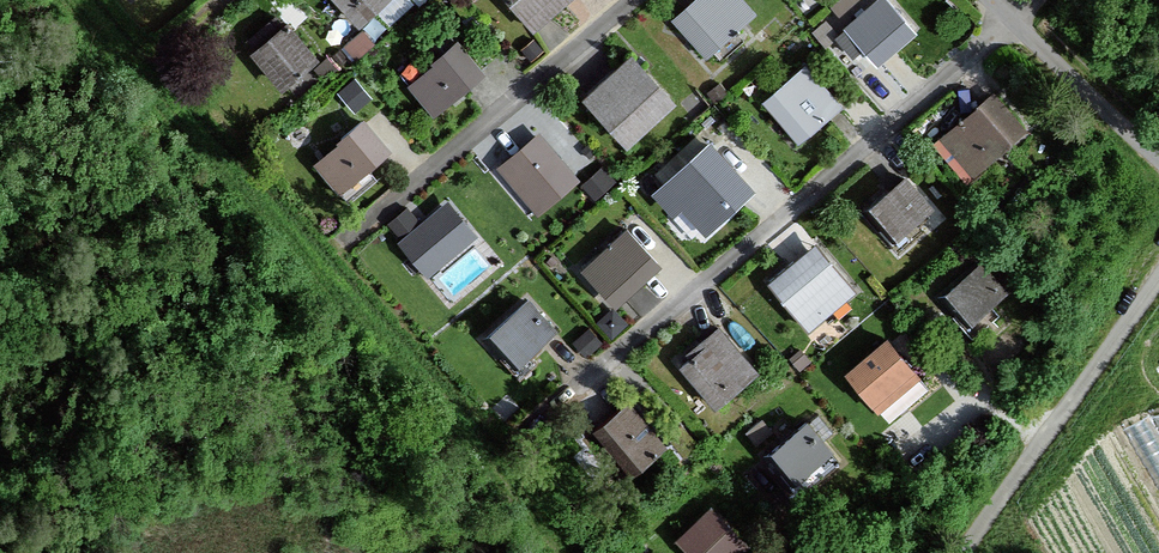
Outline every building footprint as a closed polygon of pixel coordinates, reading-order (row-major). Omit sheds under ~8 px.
[(382,0),(329,0),(351,26),(382,0)] [(566,0),(503,0),(530,31),(566,0)] [(668,22),(700,59),(748,18),(732,0),(693,0),(668,22)] [(914,33),(887,0),(875,0),(842,26),(874,65),(914,33)] [(244,52),(277,92),(315,61),(283,21),(244,52)] [(427,115),(481,74),(457,42),(403,83),(427,115)] [(623,147),(672,105),(629,54),(579,97),(623,147)] [(794,148),(838,107),(801,66),(756,107),(794,148)] [(972,176),(1011,141),(976,103),(937,139),(972,176)] [(334,195),(387,149),(359,116),(305,162),(334,195)] [(530,217),(573,182),(535,135),(492,169),(530,217)] [(697,236),(753,189),(713,141),(657,188),(697,236)] [(895,239),(932,207),(903,174),(866,206),(895,239)] [(429,271),(482,229),(451,191),(399,233),(429,271)] [(408,200),(390,217),(401,230),(420,213),(408,200)] [(612,308),(654,269),(620,232),(578,272),(612,308)] [(801,333),(852,291),(813,243),(761,286),(801,333)] [(457,285),(484,260),(471,246),(444,271),(457,285)] [(966,323),(1004,293),(980,263),(942,293),(966,323)] [(516,367),(555,332),(525,299),(486,333),(516,367)] [(704,414),(753,376),(717,330),(668,368),(704,414)] [(917,378),(884,339),(841,375),(873,414),(917,378)] [(620,492),(664,453),(623,406),(578,445),(620,492)] [(784,490),(828,454),(803,423),(759,459),(784,490)] [(744,549),(707,506),(668,540),(679,552),(740,552),(744,549)]
